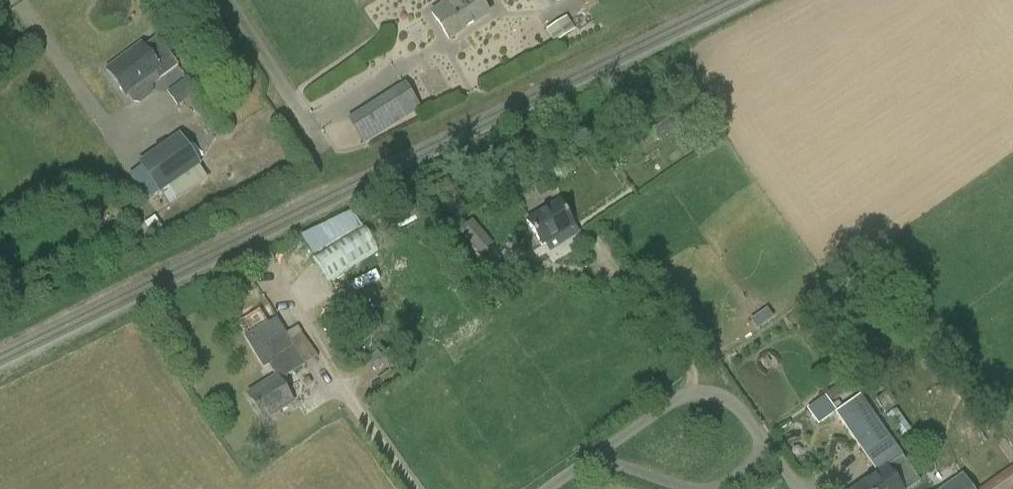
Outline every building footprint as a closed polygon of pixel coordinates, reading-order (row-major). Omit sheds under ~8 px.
[(445,7),(433,15),(449,39),(489,16),(479,0),(441,0),(445,7)] [(554,44),(575,30),(566,16),(545,30),(554,44)] [(157,37),(143,47),(142,46),(107,70),(125,95),(126,94),(133,103),(140,105),(152,96),(153,89),(151,87),(159,81),(159,80),(178,66),(157,37)] [(187,78),(167,91),(176,104),(196,92),(187,78)] [(421,108),(405,83),(347,119),(363,145),(421,108)] [(654,144),(688,122),(677,105),(644,127),(654,144)] [(179,133),(137,163),(160,194),(162,193),(170,204),(207,178),(199,167),(201,165),(179,133)] [(527,222),(543,246),(573,226),(558,202),(527,222)] [(306,253),(358,230),(349,211),(298,234),(306,253)] [(473,218),(458,230),(478,254),(493,242),(473,218)] [(364,227),(313,258),(327,281),(378,250),(364,227)] [(292,402),(279,383),(287,378),(286,377),(305,365),(276,318),(245,338),(264,369),(268,366),(276,378),(249,395),(265,420),(292,402)] [(844,385),(827,394),(834,408),(851,399),(844,385)] [(834,413),(870,464),(877,459),(884,469),(876,474),(856,488),(911,488),(920,483),(891,441),(860,395),(856,398),(843,407),(836,412),(834,413)] [(832,406),(827,399),(826,397),(808,410),(817,424),(834,413),(836,412),(832,406)] [(911,430),(896,409),(886,417),(900,437),(911,430)] [(1012,466),(980,488),(979,488),(1012,488),(1012,466)] [(962,478),(946,488),(969,488),(962,478)]
